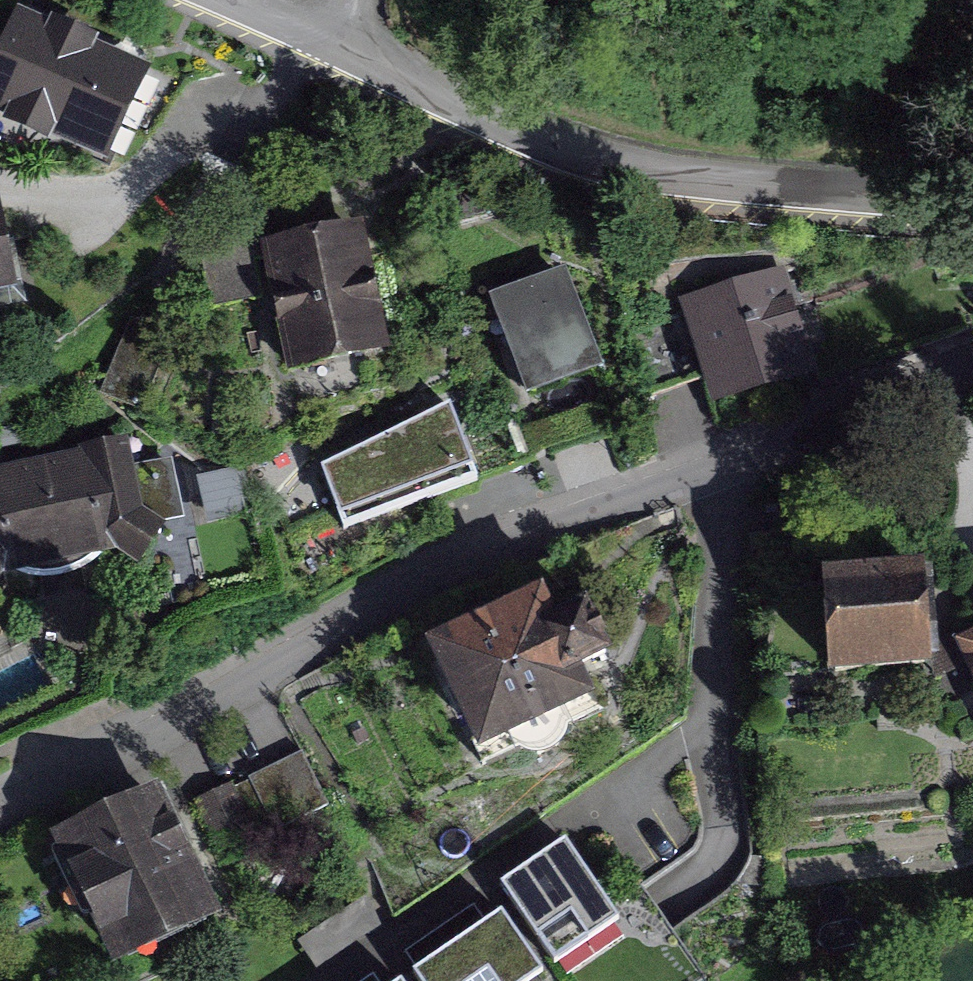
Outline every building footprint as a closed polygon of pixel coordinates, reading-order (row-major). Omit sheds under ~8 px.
[(17,3),(0,39),(0,112),(102,161),(147,65),(17,3)] [(0,190),(0,287),(21,283),(2,189),(0,190)] [(374,210),(286,234),(317,350),(406,327),(374,210)] [(793,256),(692,288),(724,389),(825,356),(793,256)] [(574,258),(506,286),(551,395),(619,366),(574,258)] [(327,473),(344,526),(473,484),(451,414),(327,473)] [(0,479),(0,573),(141,545),(123,455),(0,479)] [(831,569),(835,649),(933,645),(930,566),(831,569)] [(433,634),(483,742),(596,690),(581,657),(607,645),(586,599),(560,612),(546,582),(433,634)] [(300,743),(205,787),(225,830),(320,786),(300,743)] [(172,775),(75,821),(137,951),(234,905),(172,775)] [(505,873),(519,893),(557,949),(623,904),(571,828),(505,873)] [(415,963),(428,980),(510,980),(557,949),(519,893),(415,963)] [(389,980),(428,980),(415,963),(389,980)]
